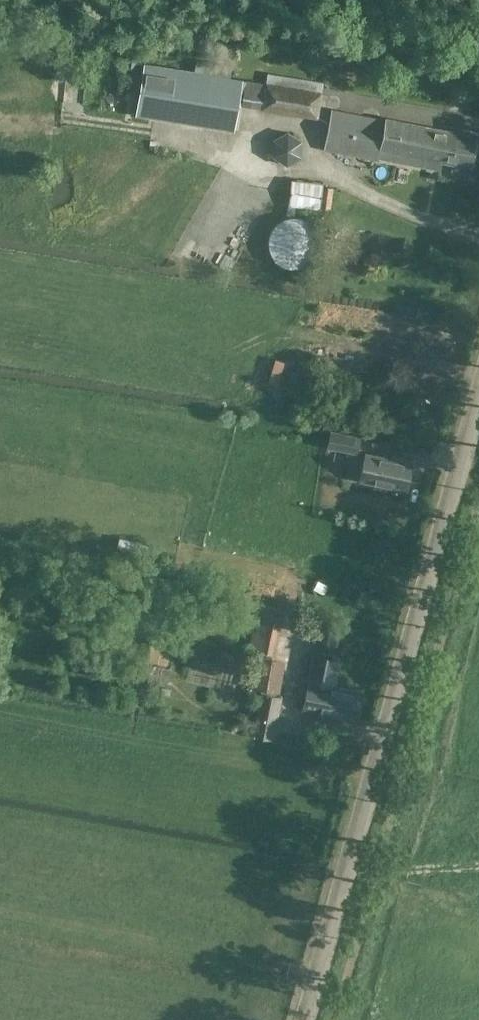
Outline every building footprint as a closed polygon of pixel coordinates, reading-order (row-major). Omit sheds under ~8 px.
[(245,80),(242,80),(242,79),(144,63),(136,112),(234,128),(234,129),(238,129),(242,105),(261,109),(318,118),(322,91),(265,82),(264,82),(246,79),(245,80)] [(451,99),(466,102),(469,89),(469,88),(453,84),(451,99)] [(331,108),(324,147),(378,158),(378,156),(438,168),(440,160),(470,166),(476,134),(385,116),(384,118),(331,108)] [(291,179),(288,204),(320,208),(320,207),(331,208),(333,186),(323,185),(323,183),(291,179)] [(326,446),(357,452),(361,435),(330,429),(326,446)] [(407,490),(413,461),(364,450),(358,480),(407,490)] [(275,606),(250,601),(243,647),(273,653),(278,623),(280,623),(282,607),(275,606)] [(321,625),(318,640),(334,645),(338,646),(341,629),(321,625)] [(362,691),(336,686),(341,658),(314,653),(302,708),(357,719),(362,691)] [(252,687),(279,691),(285,660),(257,655),(252,687)] [(252,734),(272,738),(281,695),(261,690),(252,734)]
